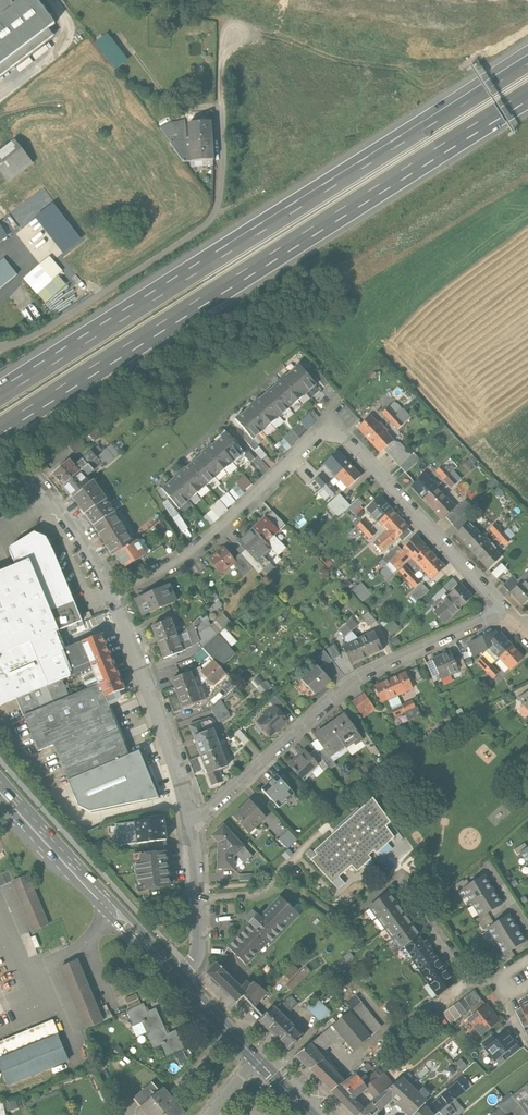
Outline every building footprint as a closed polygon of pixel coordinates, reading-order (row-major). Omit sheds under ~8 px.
[(53,36),(48,29),(54,24),(36,0),(20,0),(13,5),(9,0),(0,0),(0,76),(53,36)] [(127,60),(107,33),(95,42),(115,69),(127,60)] [(159,128),(171,143),(186,141),(186,139),(185,124),(176,126),(176,123),(173,124),(172,121),(159,128)] [(210,121),(188,123),(190,138),(190,161),(213,159),(210,121)] [(0,149),(0,171),(8,181),(34,162),(15,137),(0,149)] [(171,143),(184,162),(190,161),(190,138),(186,139),(186,141),(171,143)] [(52,205),(38,216),(65,250),(79,239),(52,205)] [(49,257),(39,266),(52,281),(38,293),(46,302),(65,285),(57,276),(62,272),(49,257)] [(17,275),(4,258),(0,261),(0,288),(17,275)] [(39,266),(25,278),(38,293),(52,281),(39,266)] [(184,355),(188,361),(193,358),(189,352),(184,355)] [(298,365),(290,373),(307,393),(316,385),(298,365)] [(312,373),(324,387),(329,383),(317,369),(312,373)] [(298,400),(307,393),(290,373),(281,380),(298,400)] [(281,380),(272,388),(289,408),(298,400),(281,380)] [(272,388),(263,396),(280,416),(289,408),(272,388)] [(263,396),(254,404),(271,424),(280,416),(263,396)] [(254,404),(245,411),(262,431),(271,424),(254,404)] [(389,408),(383,413),(398,429),(404,424),(396,416),(389,408)] [(403,409),(396,416),(404,424),(411,417),(403,409)] [(145,415),(150,422),(156,418),(150,411),(145,415)] [(253,439),(262,431),(245,411),(236,419),(247,432),(253,439)] [(301,422),(292,429),(299,438),(305,432),(315,421),(309,413),(300,420),(301,422)] [(358,429),(369,441),(383,428),(371,416),(358,429)] [(76,426),(70,430),(74,434),(79,430),(76,426)] [(102,436),(94,426),(87,432),(95,441),(102,436)] [(394,440),(383,428),(369,441),(380,453),(384,449),(394,440)] [(283,437),(284,438),(290,446),(299,438),(292,429),(283,437)] [(253,439),(247,432),(242,436),(254,450),(259,446),(253,439)] [(226,433),(217,441),(234,461),(243,453),(238,448),(226,433)] [(87,446),(79,436),(68,445),(76,454),(87,446)] [(284,438),(279,442),(286,450),(291,446),(290,446),(284,438)] [(400,442),(394,440),(384,449),(399,466),(412,455),(400,442)] [(217,441),(208,449),(225,469),(234,461),(217,441)] [(243,444),(238,448),(243,453),(250,462),(255,458),(243,444)] [(96,457),(79,472),(85,479),(106,461),(108,464),(119,455),(111,445),(96,457)] [(208,449),(198,457),(215,477),(225,469),(208,449)] [(91,451),(74,465),(79,472),(96,457),(91,451)] [(331,473),(335,477),(349,464),(338,451),(324,463),(332,472),(331,473)] [(412,455),(399,466),(406,473),(421,459),(414,452),(412,455)] [(198,457),(189,465),(206,485),(215,477),(198,457)] [(450,458),(442,466),(449,474),(453,470),(457,466),(450,458)] [(85,479),(79,472),(74,465),(68,459),(52,473),(62,486),(72,497),(89,483),(85,479)] [(361,476),(349,464),(335,477),(339,481),(341,479),(348,488),(361,476)] [(189,465),(180,472),(197,492),(206,485),(189,465)] [(444,479),(449,474),(442,466),(436,471),(444,479)] [(453,470),(449,474),(457,482),(461,479),(453,470)] [(180,472),(171,480),(188,500),(197,492),(180,472)] [(324,488),(331,496),(337,491),(322,474),(316,480),(324,488)] [(412,486),(423,498),(438,485),(434,480),(432,482),(425,474),(412,486)] [(452,487),(457,482),(449,474),(444,479),(452,487)] [(306,504),(324,488),(316,480),(315,478),(297,494),(306,504)] [(494,478),(487,484),(492,489),(498,483),(494,478)] [(72,497),(84,513),(106,498),(92,479),(89,483),(72,497)] [(249,488),(248,487),(243,481),(242,479),(237,484),(237,485),(244,492),(249,488)] [(179,508),(188,500),(171,480),(162,488),(167,494),(179,508)] [(232,489),(239,497),(244,492),(237,485),(232,489)] [(443,490),(438,485),(423,498),(442,520),(446,516),(455,508),(441,492),(443,490)] [(163,498),(167,494),(162,488),(158,492),(163,498)] [(496,492),(500,497),(504,493),(500,488),(496,492)] [(339,493),(327,504),(338,516),(350,505),(339,493)] [(232,504),(226,498),(225,497),(220,501),(227,509),(232,504)] [(368,508),(379,521),(391,509),(380,497),(368,508)] [(115,511),(106,498),(84,513),(93,525),(115,511)] [(228,510),(227,509),(220,501),(219,499),(210,507),(212,509),(219,518),(228,510)] [(465,499),(455,508),(446,516),(454,525),(464,515),(473,507),(465,499)] [(168,511),(175,520),(180,517),(178,514),(173,507),(168,511)] [(215,521),(219,518),(212,509),(208,513),(215,521)] [(408,527),(391,509),(379,521),(388,530),(374,543),(382,552),(398,537),(408,527)] [(271,510),(265,516),(279,530),(285,524),(271,510)] [(133,542),(115,511),(93,525),(112,555),(114,554),(133,542)] [(454,525),(459,531),(470,522),(464,515),(454,525)] [(274,535),(279,530),(265,516),(252,528),(266,542),(274,535)] [(175,520),(181,531),(187,528),(180,517),(175,520)] [(375,533),(363,520),(358,525),(369,538),(375,533)] [(456,534),(476,556),(490,544),(470,522),(459,531),(456,534)] [(496,524),(490,529),(505,545),(510,539),(496,524)] [(412,532),(408,527),(398,537),(402,541),(412,532)] [(271,548),(266,542),(252,528),(239,541),(241,544),(258,561),(271,548)] [(10,546),(9,550),(15,565),(28,560),(58,631),(82,621),(53,551),(46,537),(34,532),(10,546)] [(286,548),(274,535),(266,542),(271,548),(278,555),(286,548)] [(397,569),(411,556),(424,544),(417,536),(402,550),(390,561),(397,569)] [(137,540),(133,542),(114,554),(123,568),(145,554),(137,540)] [(236,550),(239,553),(253,568),(259,574),(265,569),(258,561),(241,544),(236,550)] [(434,555),(424,544),(411,556),(421,567),(434,555)] [(501,556),(490,544),(476,556),(487,568),(501,556)] [(146,555),(151,563),(167,554),(162,545),(146,555)] [(223,546),(208,558),(220,574),(234,563),(236,562),(233,559),(223,546)] [(402,550),(397,546),(382,559),(387,564),(390,561),(402,550)] [(239,553),(233,559),(236,562),(234,563),(244,577),(253,568),(239,553)] [(445,567),(434,555),(421,567),(432,579),(445,567)] [(0,571),(0,654),(30,642),(56,631),(58,631),(28,560),(15,565),(0,571)] [(393,573),(397,569),(390,561),(387,564),(386,565),(393,573)] [(502,563),(491,573),(496,579),(507,569),(502,563)] [(405,566),(399,571),(414,588),(420,582),(405,566)] [(321,568),(319,576),(327,578),(329,570),(321,568)] [(510,593),(524,581),(527,585),(527,571),(518,581),(514,577),(504,586),(510,593)] [(453,578),(444,587),(449,592),(458,583),(453,578)] [(524,581),(510,593),(522,605),(527,600),(527,585),(524,581)] [(169,584),(137,598),(144,615),(176,601),(169,584)] [(429,591),(423,584),(411,595),(418,602),(429,591)] [(451,596),(434,612),(445,623),(472,596),(461,584),(449,595),(451,596)] [(353,590),(359,596),(364,592),(358,585),(353,590)] [(390,601),(394,607),(406,600),(402,593),(390,601)] [(219,600),(212,605),(216,610),(223,605),(219,600)] [(367,611),(362,616),(370,625),(377,621),(367,611)] [(181,634),(176,635),(182,650),(198,641),(195,633),(210,625),(204,613),(181,634)] [(230,623),(223,614),(211,625),(218,633),(230,623)] [(351,618),(338,629),(345,637),(358,625),(351,618)] [(151,626),(157,643),(176,635),(170,619),(151,626)] [(64,650),(56,631),(30,642),(47,685),(62,679),(71,675),(60,651),(64,650)] [(374,632),(358,639),(367,657),(382,650),(374,632)] [(473,656),(487,650),(490,648),(494,644),(491,641),(496,637),(494,632),(467,643),(473,656)] [(490,648),(499,657),(512,645),(501,633),(496,637),(491,641),(494,644),(490,648)] [(82,642),(92,667),(98,683),(99,682),(105,697),(119,691),(124,689),(102,634),(82,642)] [(202,648),(213,660),(220,668),(235,654),(217,634),(202,648)] [(182,650),(176,635),(157,643),(163,659),(182,651),(182,650)] [(401,643),(397,637),(391,641),(395,647),(401,643)] [(343,646),(345,651),(342,652),(346,662),(349,660),(351,664),(367,657),(358,639),(343,646)] [(16,698),(47,685),(30,642),(0,654),(0,704),(16,698)] [(60,651),(71,675),(80,671),(92,667),(82,642),(64,650),(60,651)] [(333,645),(327,648),(333,660),(340,656),(333,645)] [(524,657),(512,645),(499,657),(511,670),(524,657)] [(317,656),(326,666),(333,660),(324,650),(317,656)] [(442,680),(459,672),(453,659),(449,651),(432,659),(433,660),(439,673),(442,680)] [(461,655),(453,659),(459,672),(466,668),(461,655)] [(484,656),(478,662),(493,678),(499,673),(484,656)] [(226,674),(220,668),(213,660),(200,671),(213,686),(226,674)] [(433,660),(427,663),(433,676),(439,673),(433,660)] [(331,681),(315,664),(300,678),(316,695),(331,681)] [(92,667),(80,671),(87,689),(99,684),(98,683),(92,667)] [(417,681),(422,679),(417,667),(412,670),(417,681)] [(170,680),(176,695),(195,687),(192,679),(196,677),(194,670),(170,680)] [(405,672),(390,679),(397,695),(412,688),(405,672)] [(256,686),(257,688),(263,682),(258,676),(252,682),(256,686)] [(23,715),(69,696),(62,679),(47,685),(16,698),(23,715)] [(387,700),(397,695),(390,679),(375,685),(382,702),(387,700)] [(232,680),(223,689),(227,694),(237,685),(232,680)] [(256,688),(263,696),(272,688),(266,680),(263,682),(257,688),(256,688)] [(109,706),(105,697),(99,682),(98,683),(99,684),(87,689),(69,696),(23,715),(38,751),(53,745),(68,780),(129,755),(109,706)] [(200,686),(195,687),(176,695),(181,708),(205,699),(200,686)] [(105,697),(109,706),(122,700),(119,691),(105,697)] [(523,704),(527,709),(527,692),(519,697),(523,704)] [(371,704),(364,694),(353,701),(360,712),(371,704)] [(402,705),(397,695),(387,700),(392,710),(402,705)] [(269,701),(274,705),(279,711),(284,706),(275,696),(269,701)] [(211,709),(218,722),(230,714),(221,700),(211,709)] [(412,701),(402,705),(405,711),(415,707),(412,701)] [(274,705),(256,721),(270,736),(287,721),(279,711),(274,705)] [(405,712),(405,711),(402,705),(392,710),(395,717),(405,712)] [(415,707),(405,711),(405,712),(409,722),(421,716),(417,706),(415,707)] [(464,714),(461,708),(455,711),(458,717),(464,714)] [(343,714),(328,724),(344,747),(346,749),(354,743),(355,745),(362,740),(359,736),(343,714)] [(188,724),(193,736),(204,732),(199,720),(188,724)] [(330,757),(344,747),(328,724),(314,735),(317,739),(330,757)] [(212,729),(204,732),(193,736),(200,755),(220,748),(212,729)] [(243,744),(248,740),(239,729),(234,733),(243,744)] [(365,732),(359,736),(362,740),(375,758),(381,755),(365,732)] [(412,738),(404,742),(408,749),(415,746),(412,738)] [(311,743),(315,749),(328,767),(330,770),(336,766),(330,757),(317,739),(311,743)] [(200,755),(207,773),(218,769),(227,766),(220,748),(200,755)] [(304,749),(288,764),(302,779),(318,764),(309,755),(304,749)] [(324,771),(328,767),(315,749),(309,755),(318,764),(324,771)] [(129,755),(68,780),(78,805),(89,811),(158,797),(139,750),(129,755)] [(380,756),(376,759),(380,766),(384,763),(380,756)] [(374,771),(369,764),(361,768),(366,776),(374,771)] [(223,781),(218,769),(207,773),(212,785),(223,781)] [(277,775),(262,789),(278,807),(285,801),(293,794),(277,775)] [(298,798),(293,794),(285,801),(290,806),(298,798)] [(377,854),(394,838),(385,826),(390,822),(372,797),(314,851),(317,855),(311,860),(332,883),(351,865),(357,871),(371,858),(368,856),(374,850),(377,854)] [(250,800),(233,816),(249,833),(266,817),(250,800)] [(162,819),(134,822),(134,824),(136,840),(136,843),(165,840),(162,819)] [(118,842),(136,840),(134,824),(117,826),(118,842)] [(233,870),(233,857),(236,855),(243,847),(222,825),(211,836),(218,843),(217,869),(233,870)] [(278,839),(288,849),(297,840),(288,830),(278,839)] [(521,853),(527,848),(525,843),(514,850),(517,855),(521,853)] [(252,856),(243,847),(236,855),(244,864),(252,856)] [(145,891),(169,888),(164,852),(139,856),(140,863),(134,864),(136,884),(143,883),(145,891)] [(47,924),(27,875),(11,882),(32,930),(47,924)] [(463,889),(472,903),(493,890),(485,876),(470,885),(463,889)] [(459,891),(463,889),(470,885),(467,879),(456,886),(459,891)] [(502,904),(493,890),(472,903),(481,917),(488,913),(502,904)] [(369,907),(377,917),(397,903),(389,892),(369,907)] [(257,916),(249,924),(268,943),(271,945),(299,916),(297,915),(292,910),(280,898),(259,919),(257,916)] [(299,902),(292,910),(297,915),(305,908),(299,902)] [(377,917),(385,928),(405,914),(397,903),(377,917)] [(477,920),(480,925),(491,918),(488,913),(481,917),(477,920)] [(385,928),(392,939),(412,924),(405,914),(385,928)] [(488,928),(496,941),(517,928),(508,915),(495,923),(488,928)] [(495,923),(491,918),(480,925),(483,930),(488,928),(495,923)] [(364,931),(356,922),(352,925),(360,934),(364,931)] [(246,966),(268,943),(249,924),(227,947),(246,966)] [(420,935),(412,924),(392,939),(400,949),(403,947),(420,935)] [(525,942),(517,928),(496,941),(504,955),(512,950),(525,942)] [(403,947),(420,971),(437,959),(420,935),(403,947)] [(515,956),(512,950),(504,955),(501,957),(504,963),(512,958),(515,956)] [(515,962),(512,958),(504,963),(491,971),(494,975),(515,962)] [(455,983),(437,959),(420,971),(438,996),(455,983)] [(77,961),(60,968),(85,1030),(101,1023),(77,961)] [(216,963),(207,973),(237,1001),(242,996),(253,984),(248,979),(241,987),(216,963)] [(265,991),(253,984),(242,996),(254,1008),(265,991)] [(443,1014),(451,1024),(469,1010),(481,1000),(474,991),(443,1014)] [(125,999),(130,1010),(141,1005),(136,994),(125,999)] [(317,998),(307,1008),(322,1022),(331,1011),(317,998)] [(469,1010),(474,1015),(486,1006),(481,1000),(469,1010)] [(520,1005),(521,1008),(527,1021),(527,1000),(520,1005)] [(361,1003),(350,1013),(370,1037),(381,1027),(361,1003)] [(141,1023),(147,1034),(163,1027),(155,1009),(147,1013),(143,1005),(141,1005),(130,1010),(126,1012),(133,1027),(141,1023)] [(474,1015),(468,1020),(481,1036),(499,1022),(486,1006),(474,1015)] [(258,1022),(274,1037),(289,1022),(273,1007),(258,1022)] [(515,1011),(524,1028),(527,1026),(527,1021),(521,1008),(515,1011)] [(352,1051),(370,1037),(350,1013),(332,1027),(341,1038),(352,1051)] [(52,1020),(0,1042),(0,1068),(7,1085),(69,1060),(52,1020)] [(303,1035),(289,1022),(274,1037),(288,1051),(303,1035)] [(167,1035),(163,1027),(147,1034),(153,1048),(161,1044),(167,1056),(183,1049),(175,1031),(167,1035)] [(319,1056),(341,1038),(332,1027),(310,1046),(319,1056)] [(517,1044),(505,1029),(483,1047),(496,1063),(517,1044)] [(411,1047),(407,1041),(399,1046),(403,1052),(411,1047)] [(296,1057),(310,1071),(324,1061),(319,1056),(310,1046),(296,1057)] [(186,1059),(183,1052),(174,1056),(177,1062),(186,1059)] [(344,1083),(324,1061),(310,1071),(331,1093),(344,1083)] [(370,1084),(380,1097),(394,1086),(384,1073),(370,1084)] [(344,1083),(331,1093),(352,1114),(360,1114),(364,1111),(348,1096),(363,1085),(355,1075),(344,1083)] [(364,1111),(360,1114),(377,1114),(392,1102),(406,1114),(413,1114),(427,1102),(402,1079),(394,1086),(380,1097),(373,1102),(364,1111)] [(519,1106),(527,1099),(527,1083),(499,1108),(505,1114),(508,1114),(519,1106)] [(133,1099),(140,1108),(159,1093),(151,1084),(133,1099)] [(457,1084),(441,1097),(448,1105),(455,1100),(465,1092),(457,1084)] [(140,1108),(146,1114),(183,1114),(167,1097),(162,1090),(159,1093),(140,1108)] [(439,1113),(448,1105),(441,1097),(431,1105),(439,1113)] [(519,1106),(527,1114),(527,1099),(519,1106)] [(7,1103),(9,1110),(18,1107),(16,1100),(7,1103)] [(461,1108),(455,1100),(448,1105),(455,1112),(461,1108)] [(448,1105),(439,1113),(440,1114),(457,1114),(455,1112),(448,1105)]
